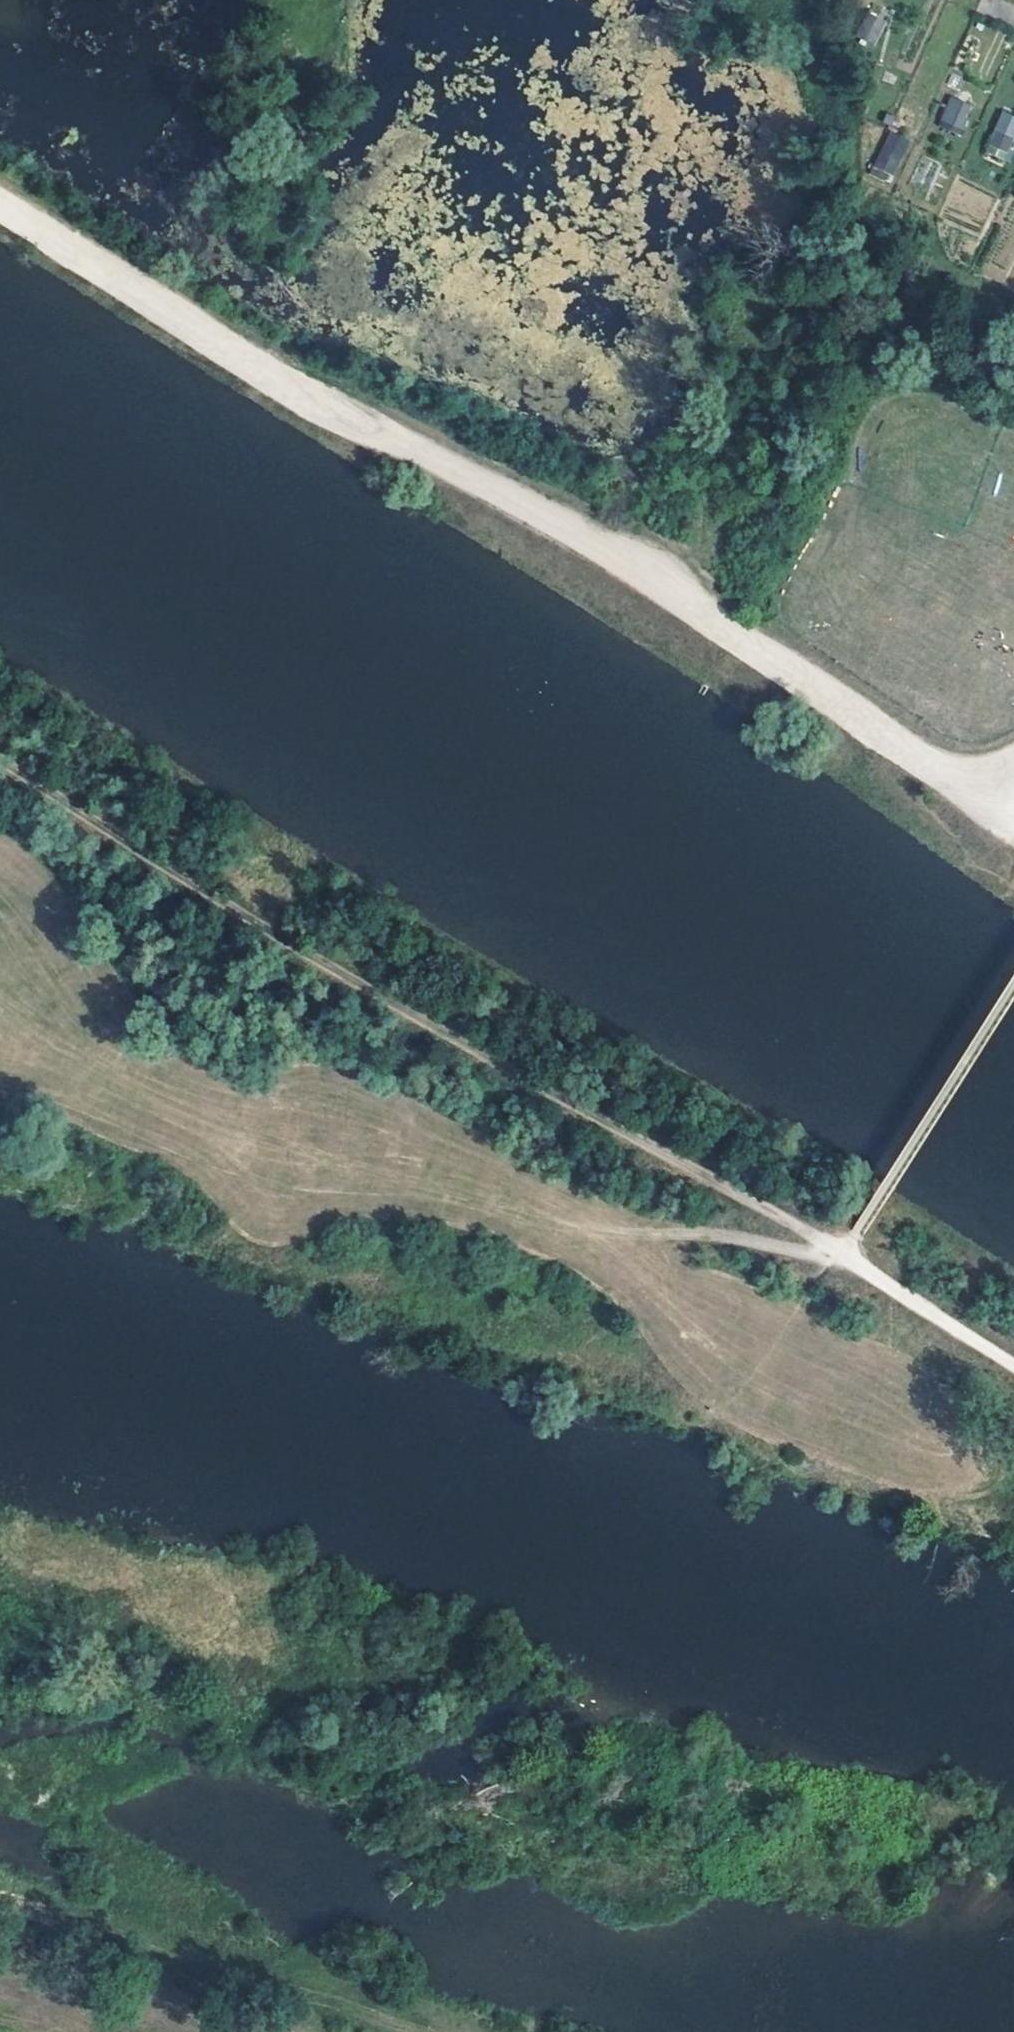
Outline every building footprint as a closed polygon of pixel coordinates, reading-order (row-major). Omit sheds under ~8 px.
[(856,39),(878,43),(883,16),(862,12),(856,39)] [(947,97),(941,125),(964,130),(970,102),(947,97)] [(1013,143),(1013,116),(1001,111),(985,152),(1007,161),(1013,143)] [(887,130),(874,170),(897,177),(910,138),(887,130)]
